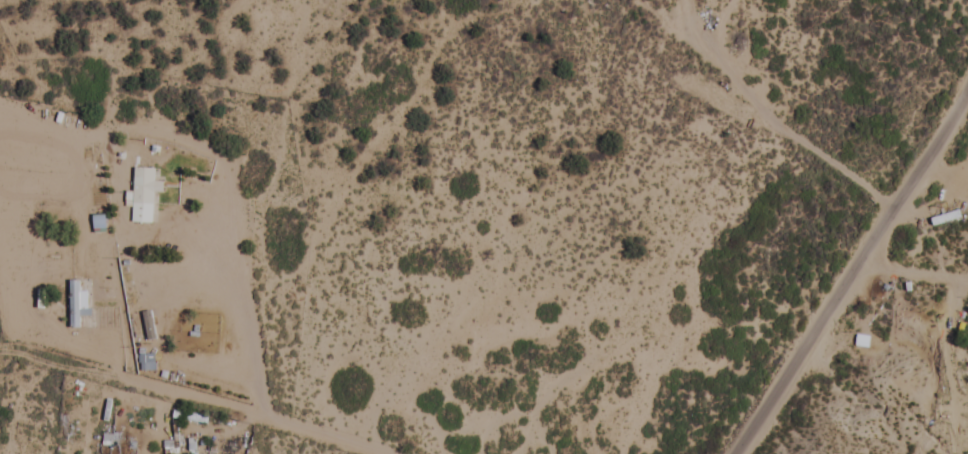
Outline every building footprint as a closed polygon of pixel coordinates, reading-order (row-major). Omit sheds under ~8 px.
[(125,207),(132,208),(131,224),(153,225),(155,169),(134,168),(133,193),(125,193),(125,207)] [(930,221),(932,228),(959,219),(956,212),(930,221)] [(104,217),(92,218),(94,230),(106,229),(104,217)] [(88,282),(68,282),(68,329),(84,329),(84,319),(88,319),(88,282)] [(154,355),(139,355),(139,372),(154,372),(154,355)]
